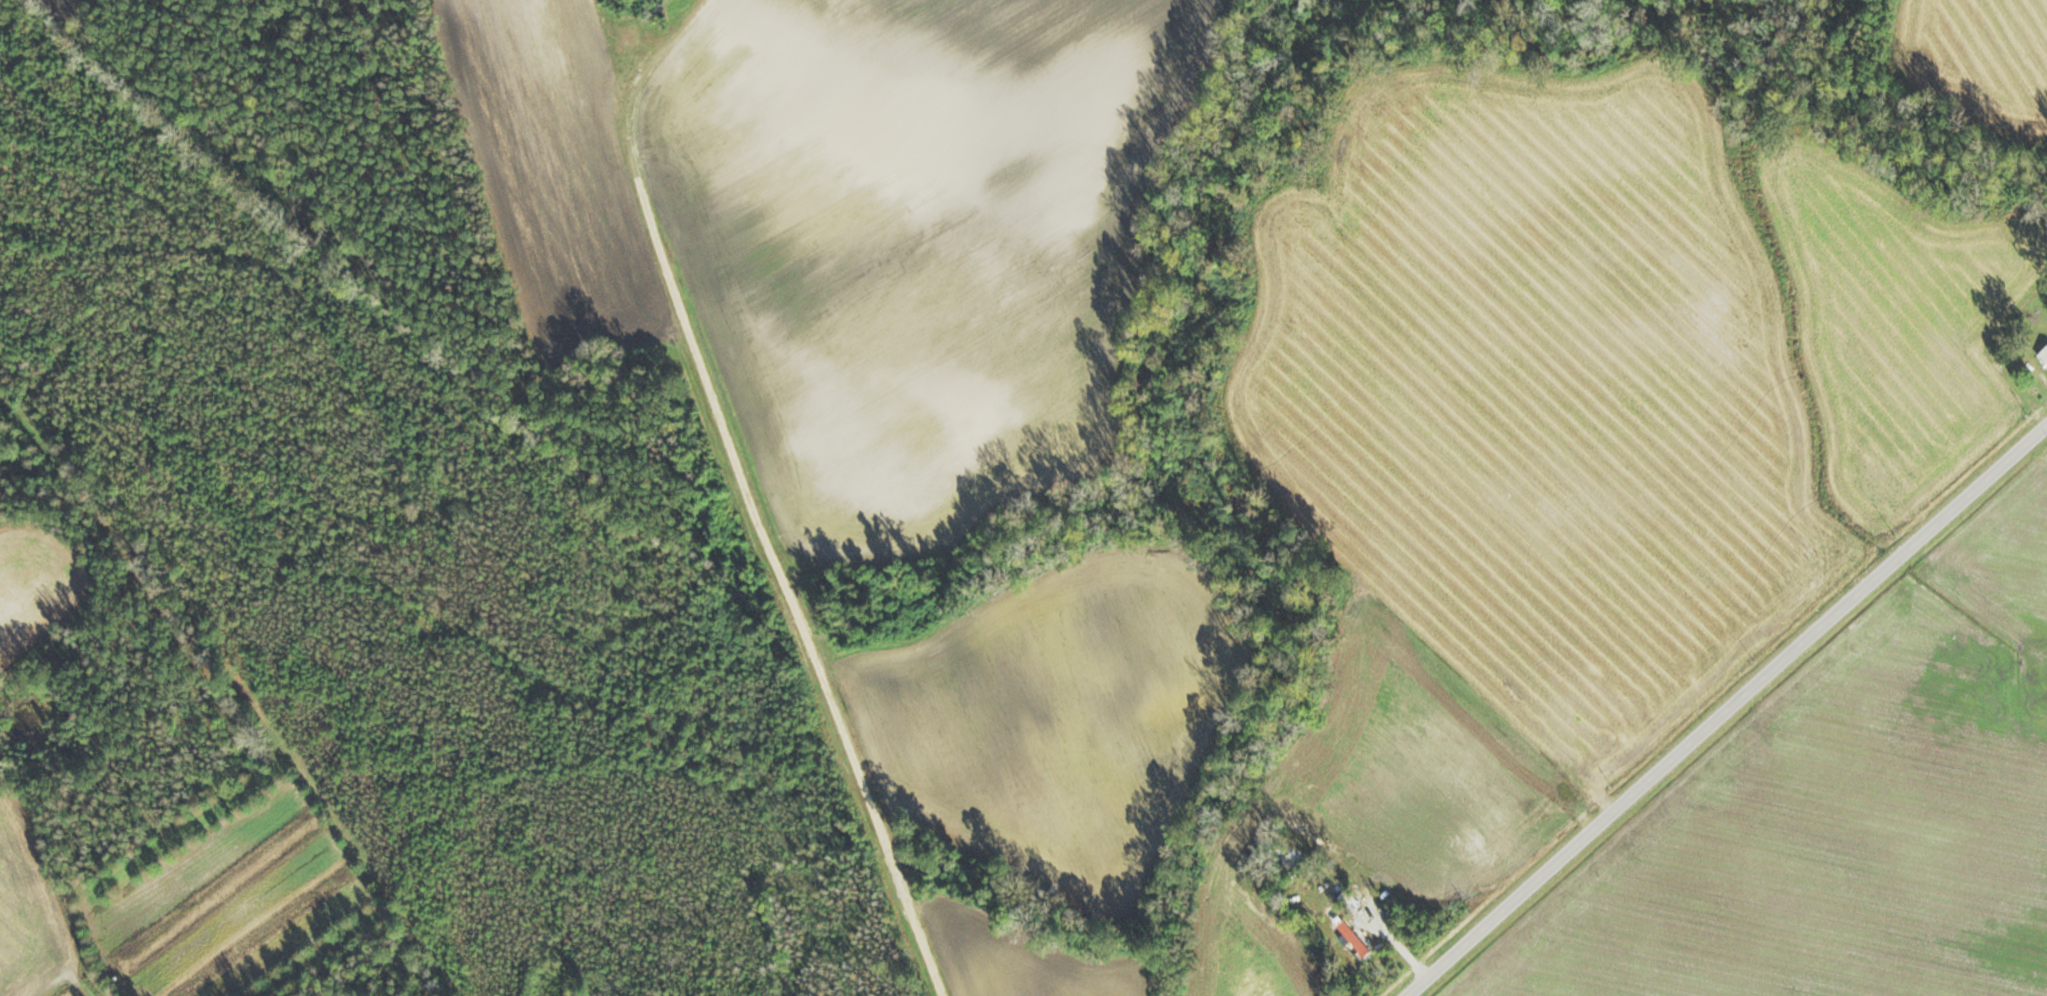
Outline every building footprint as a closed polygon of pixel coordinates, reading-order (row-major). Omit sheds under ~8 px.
[(2046,364),(2046,345),(2038,354),(2046,364)] [(1352,911),(1364,901),(1350,886),(1339,897),(1352,911)]
